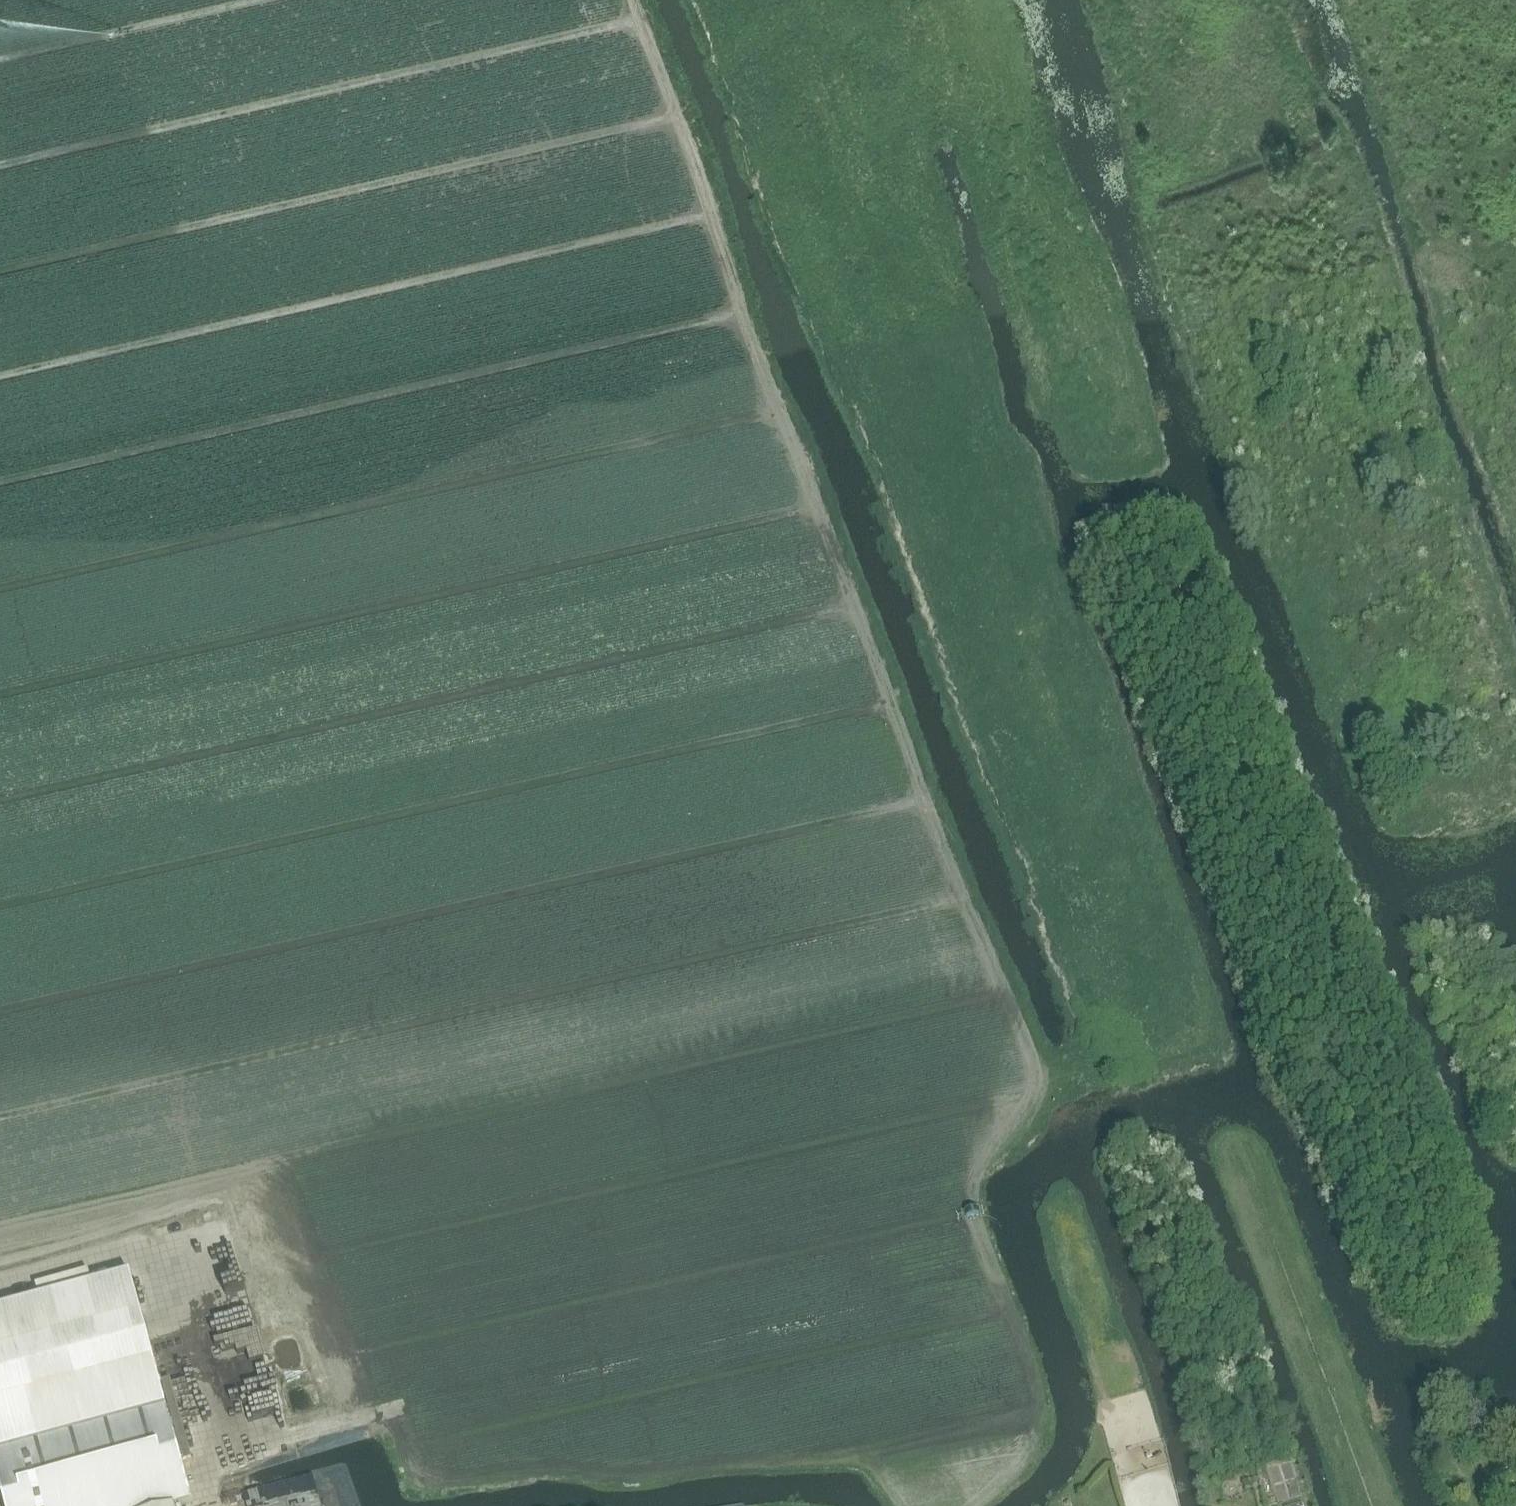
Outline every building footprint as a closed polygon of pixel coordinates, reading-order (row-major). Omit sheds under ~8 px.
[(0,1308),(0,1505),(179,1505),(192,1503),(129,1273),(0,1308)]
